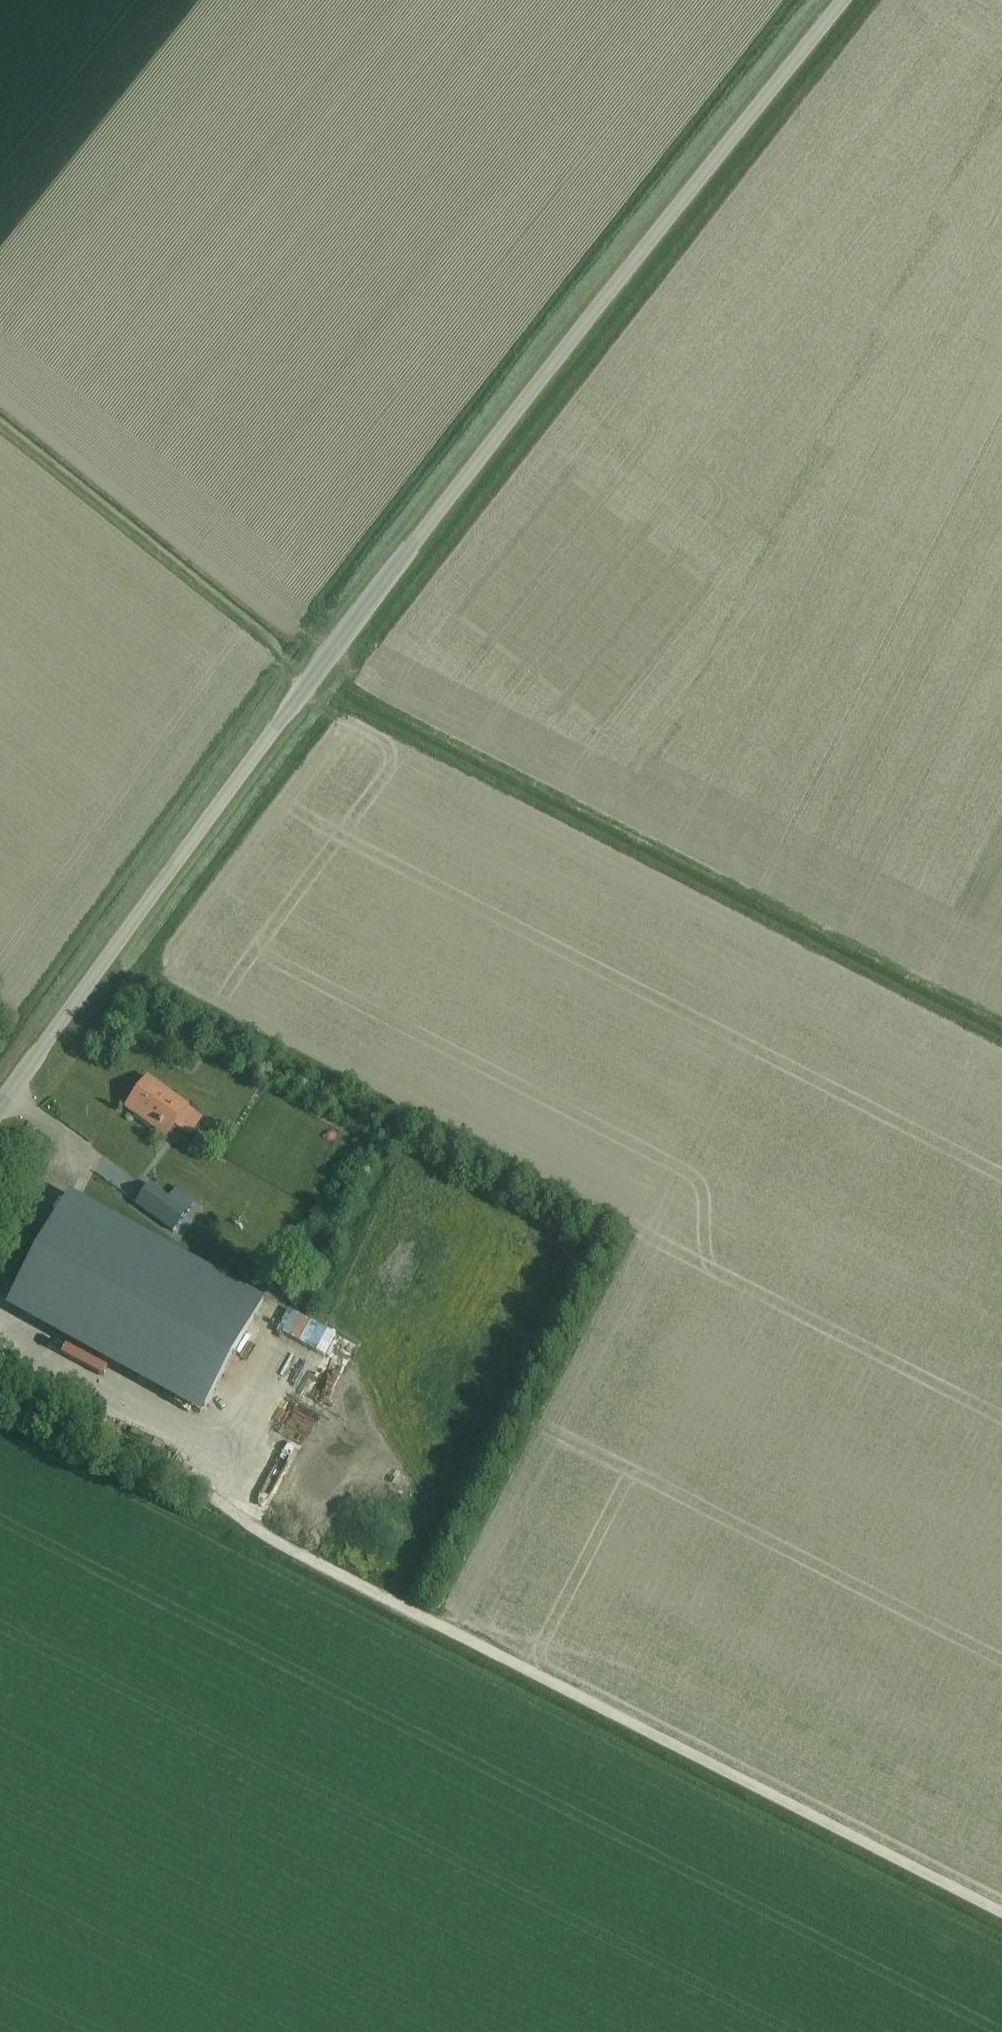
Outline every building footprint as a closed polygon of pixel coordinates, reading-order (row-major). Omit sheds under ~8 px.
[(165,1136),(187,1106),(147,1078),(126,1108),(165,1136)] [(262,1301),(69,1194),(11,1300),(204,1406),(262,1301)]
